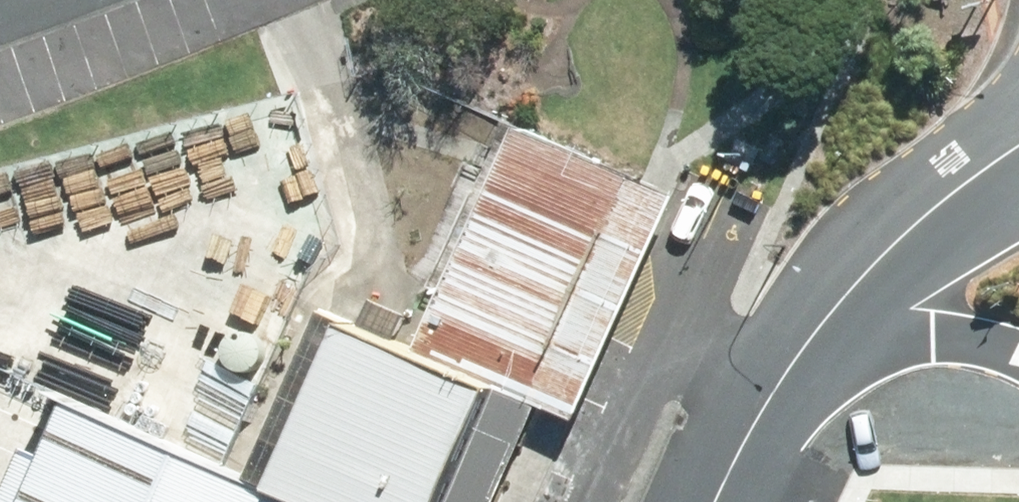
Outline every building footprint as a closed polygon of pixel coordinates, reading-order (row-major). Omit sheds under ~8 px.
[(542,409),(641,186),(516,131),(417,353),(542,409)] [(273,161),(169,190),(185,246),(288,217),(273,161)] [(417,353),(348,322),(344,330),(274,490),(282,493),(301,501),(501,501),(541,411),(542,409),(417,353)] [(155,387),(137,428),(252,479),(271,438),(155,387)] [(294,501),(278,494),(247,481),(76,405),(33,501),(295,501),(294,501)]
